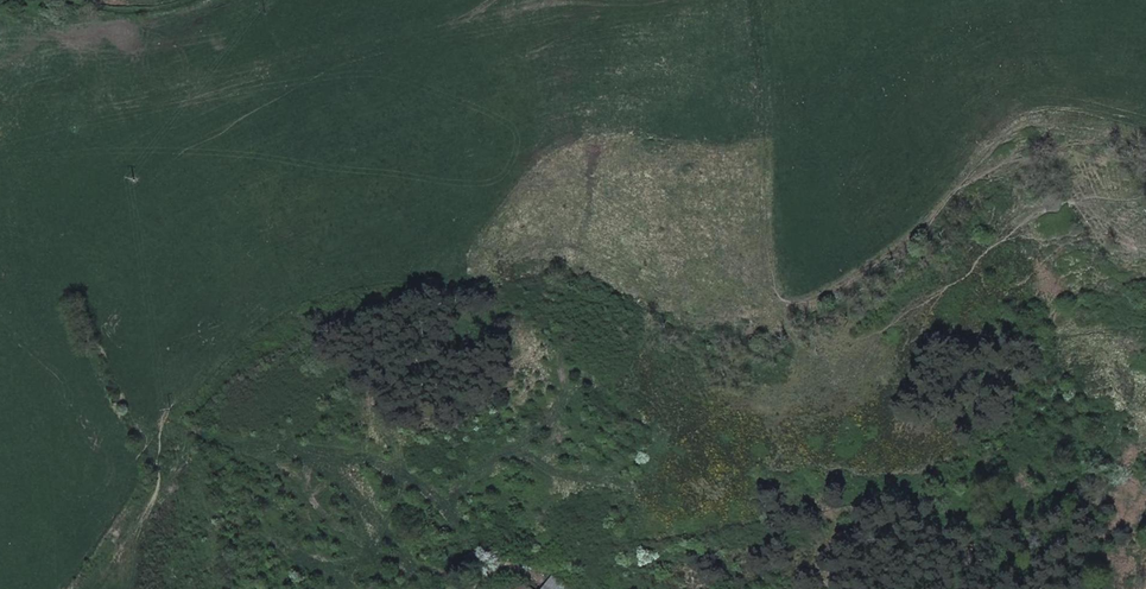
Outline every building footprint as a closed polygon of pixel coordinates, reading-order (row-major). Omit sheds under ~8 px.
[(518,580),(494,582),(497,588),(533,588),(518,580)]
